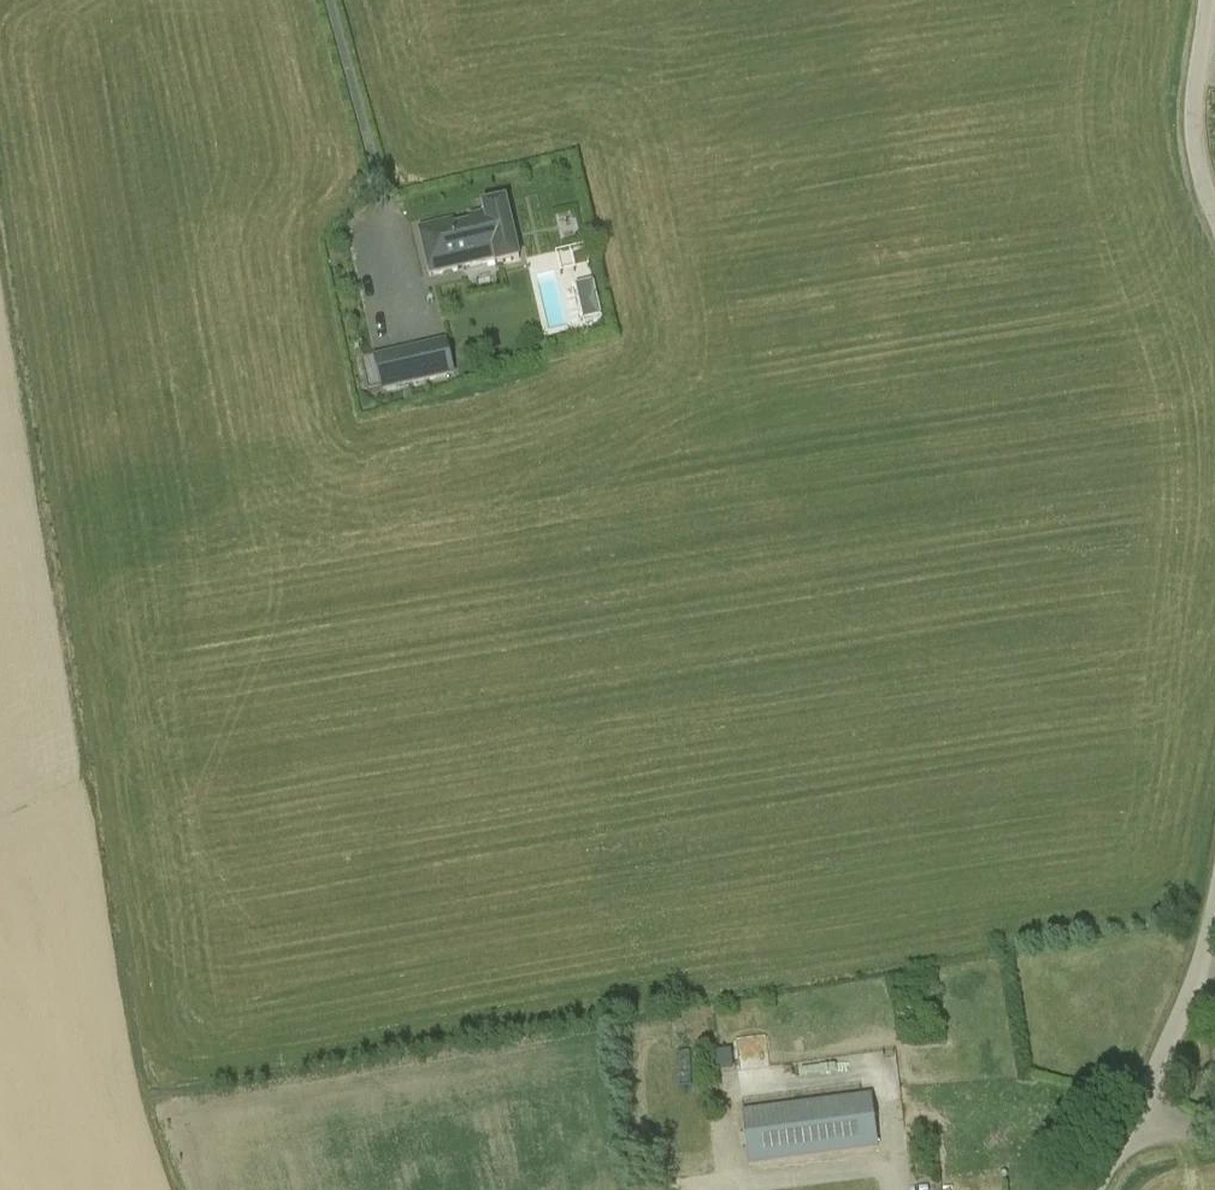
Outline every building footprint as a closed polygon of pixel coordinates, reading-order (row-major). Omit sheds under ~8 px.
[(521,261),(507,199),(482,205),(483,213),(469,216),(470,223),(455,226),(453,220),(418,229),(428,272),(429,272),(430,277),(495,262),(496,267),(521,261)] [(594,283),(576,286),(583,322),(602,318),(594,283)] [(419,349),(390,356),(398,389),(468,372),(461,343),(420,353),(419,349)] [(731,1051),(714,1052),(716,1070),(733,1069),(731,1051)] [(872,1096),(742,1113),(748,1166),(878,1148),(872,1096)]
